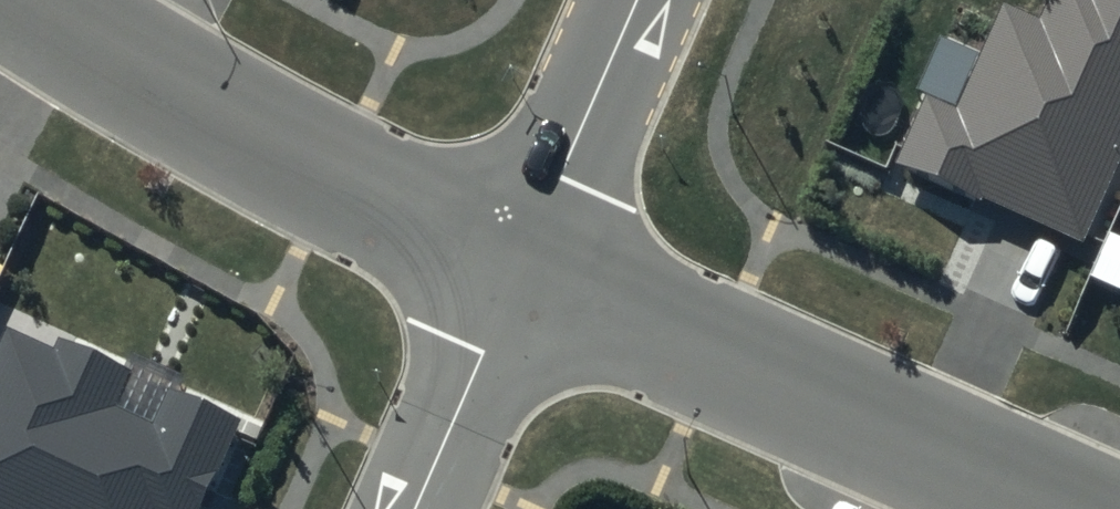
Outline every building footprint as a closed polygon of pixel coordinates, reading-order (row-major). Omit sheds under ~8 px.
[(1040,16),(1005,1),(955,113),(926,100),(899,162),(1082,243),(1119,157),(1119,0),(1047,0),(1040,16)] [(4,326),(0,335),(0,508),(202,508),(243,418),(57,336),(52,348),(4,326)]
